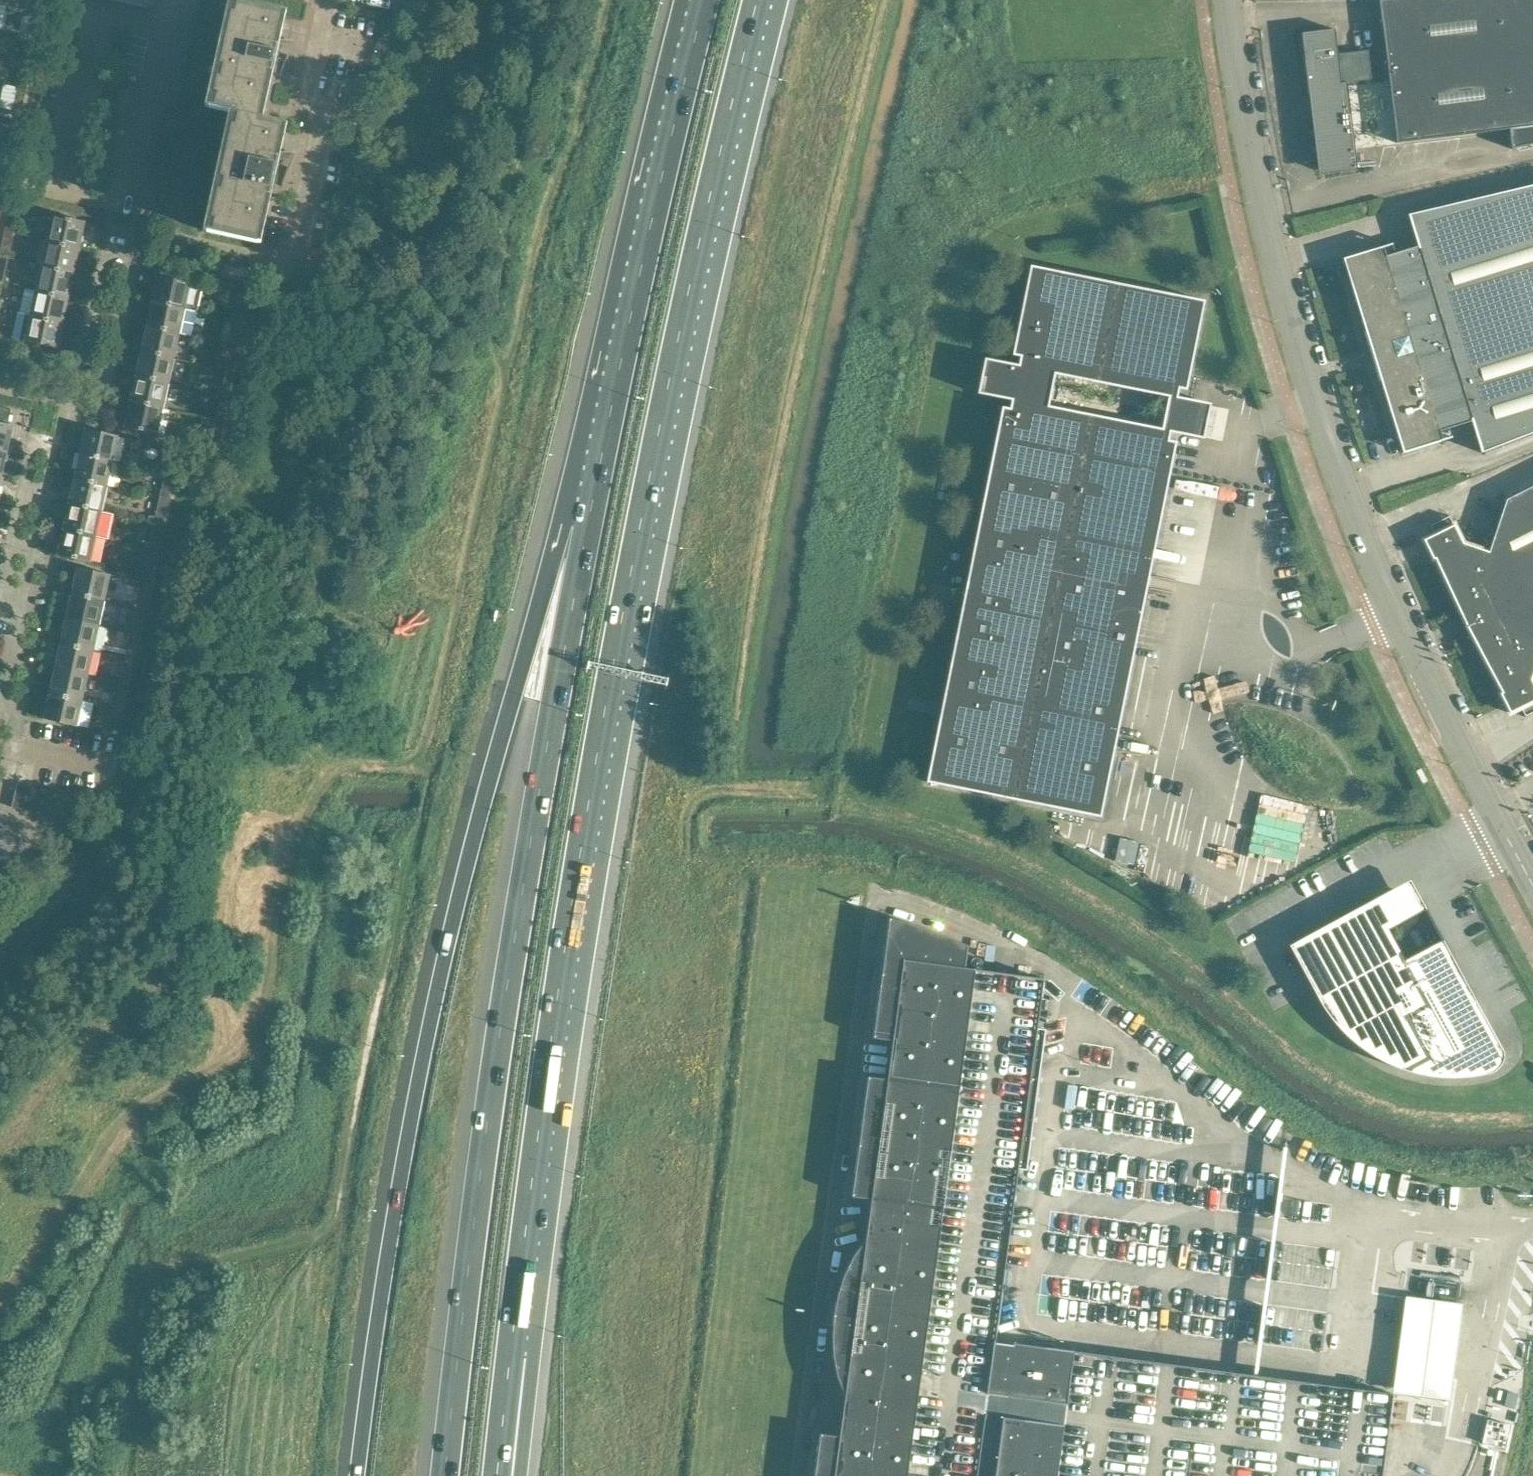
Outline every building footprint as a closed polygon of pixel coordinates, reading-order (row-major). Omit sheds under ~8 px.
[(34,12),(43,13),(46,0),(37,0),(34,12)] [(142,7),(154,10),(156,0),(144,0),(142,7)] [(1385,49),(1338,54),(1335,30),(1302,34),(1310,98),(1316,97),(1326,174),(1358,171),(1347,80),(1389,75),(1397,144),(1509,130),(1511,149),(1532,144),(1532,0),(1380,0),(1385,49)] [(234,1),(210,108),(234,114),(259,119),(270,72),(282,74),(289,56),(285,41),(277,40),(282,16),(283,12),(282,12),(234,1)] [(34,12),(30,29),(39,31),(43,13),(34,12)] [(27,44),(23,62),(32,64),(36,46),(27,44)] [(23,62),(19,79),(28,81),(32,64),(23,62)] [(16,95),(12,113),(21,115),(25,97),(16,95)] [(234,114),(208,232),(257,243),(270,184),(284,186),(289,168),(286,153),(278,152),(284,125),(259,119),(234,114)] [(12,121),(8,139),(17,141),(21,123),(19,123),(12,121)] [(6,146),(3,164),(11,166),(15,148),(6,146)] [(0,175),(0,190),(6,191),(10,173),(1,171),(0,175)] [(1408,215),(1418,247),(1386,256),(1383,248),(1384,248),(1384,247),(1343,259),(1365,331),(1364,332),(1379,381),(1381,381),(1403,453),(1444,441),(1443,439),(1443,440),(1440,431),(1472,422),(1482,453),(1532,433),(1532,186),(1408,215)] [(9,213),(5,231),(14,233),(18,215),(9,213)] [(79,247),(85,222),(52,214),(46,240),(79,247)] [(0,254),(0,256),(9,258),(12,240),(3,238),(0,254)] [(74,272),(79,247),(46,240),(41,265),(74,273),(74,272)] [(246,283),(249,269),(225,264),(222,278),(246,283)] [(74,272),(74,273),(41,265),(36,288),(35,290),(68,298),(71,282),(75,283),(78,273),(74,272)] [(1012,401),(1010,409),(1002,407),(927,782),(1101,817),(1176,442),(1169,441),(1170,433),(1204,439),(1211,403),(1178,398),(1179,389),(1187,391),(1205,301),(1031,266),(1013,356),(1020,357),(1019,365),(985,358),(978,394),(1012,401)] [(203,286),(191,284),(158,276),(152,302),(185,309),(197,312),(203,286)] [(62,323),(68,298),(35,290),(36,288),(25,286),(19,313),(62,323)] [(243,296),(239,313),(249,315),(253,298),(243,296)] [(191,337),(197,312),(185,309),(152,302),(147,327),(180,334),(191,337)] [(56,349),(62,323),(19,313),(13,339),(56,349)] [(238,321),(234,339),(243,341),(247,323),(238,321)] [(174,359),(180,334),(147,327),(141,352),(174,359)] [(232,346),(228,364),(238,366),(242,348),(232,346)] [(168,384),(174,359),(141,352),(135,377),(168,384)] [(227,371),(223,389),(232,391),(236,373),(227,371)] [(163,409),(168,384),(135,377),(130,402),(163,409)] [(221,396),(217,414),(227,416),(230,398),(221,396)] [(157,435),(163,409),(130,402),(124,427),(157,435)] [(8,451),(13,425),(8,424),(11,408),(0,406),(0,449),(8,451)] [(216,421),(212,439),(221,441),(225,423),(216,421)] [(113,461),(119,435),(86,428),(80,454),(113,461)] [(171,447),(167,465),(176,467),(180,449),(171,447)] [(108,486),(113,461),(80,454),(75,479),(108,486)] [(166,473),(162,490),(171,492),(175,475),(166,473)] [(102,511),(108,486),(75,479),(69,504),(102,511)] [(1532,585),(1532,487),(1506,500),(1489,552),(1463,543),(1450,516),(1430,526),(1434,535),(1424,540),(1433,560),(1435,559),(1463,619),(1532,585)] [(160,498),(156,515),(165,517),(169,500),(160,498)] [(96,536),(102,511),(69,504),(64,529),(96,536)] [(155,523),(151,540),(160,542),(164,525),(155,523)] [(91,562),(96,536),(64,529),(58,554),(91,562)] [(149,548),(145,565),(154,567),(158,550),(149,548)] [(105,600),(110,575),(110,574),(77,567),(72,593),(105,600)] [(143,582),(139,599),(148,601),(152,583),(143,581),(143,582)] [(1463,619),(1467,626),(1465,627),(1465,628),(1467,627),(1502,693),(1500,694),(1510,714),(1521,708),(1525,717),(1532,713),(1532,683),(1531,680),(1532,675),(1532,585),(1463,619)] [(99,625),(105,600),(72,593),(66,618),(99,625)] [(136,614),(132,632),(141,634),(145,616),(136,614)] [(94,650),(99,625),(66,618),(61,643),(94,650)] [(132,632),(128,650),(137,652),(141,634),(132,632)] [(89,675),(94,650),(61,643),(56,668),(89,675)] [(125,664),(121,682),(130,684),(134,666),(125,664)] [(83,700),(89,675),(56,668),(50,693),(83,700)] [(121,682),(117,700),(126,702),(130,684),(121,682)] [(50,693),(45,718),(78,726),(89,728),(95,702),(83,700),(50,693)] [(119,735),(125,709),(116,707),(112,706),(107,732),(119,735)] [(24,810),(29,787),(18,784),(12,807),(24,810)] [(36,813),(41,790),(29,787),(24,810),(36,813)] [(48,816),(53,792),(41,790),(36,813),(48,816)] [(60,818),(65,795),(53,792),(48,816),(60,818)] [(1373,900),(1289,945),(1322,1005),(1326,1012),(1331,1018),(1336,1024),(1341,1030),(1346,1035),(1354,1042),(1363,1049),(1371,1055),(1381,1060),(1390,1065),(1400,1069),(1410,1072),(1421,1074),(1431,1076),(1442,1077),(1450,1078),(1458,1078),(1467,1077),(1475,1076),(1483,1075),(1488,1074),(1493,1072),(1498,1069),(1501,1065),(1503,1059),(1503,1054),(1502,1049),(1501,1047),(1500,1046),(1499,1045),(1497,1044),(1496,1043),(1484,1036),(1468,1006),(1476,1001),(1475,1000),(1442,939),(1405,959),(1373,900)] [(840,1436),(820,1433),(814,1475),(978,1475),(986,1414),(1004,1417),(996,1475),(1382,1475),(1393,1394),(1054,1349),(1054,1344),(1036,1342),(1035,1346),(1013,1343),(1013,1345),(996,1343),(1003,1288),(1009,1288),(1012,1267),(1006,1267),(1019,1169),(1027,1170),(1046,1029),(1038,1028),(1040,1010),(1044,1010),(1046,999),(1041,999),(1044,979),(965,967),(968,945),(948,937),(910,923),(889,918),(873,1038),(893,1041),(888,1079),(868,1076),(852,1197),(871,1199),(866,1238),(853,1256),(844,1275),(838,1295),(834,1315),(832,1335),(833,1355),(837,1376),(845,1397),(840,1436)] [(1463,1295),(1407,1288),(1394,1383),(1450,1390),(1463,1295)] [(1514,1409),(1518,1394),(1508,1391),(1504,1406),(1514,1409)] [(1488,1419),(1482,1443),(1497,1446),(1506,1448),(1511,1425),(1488,1419)]
